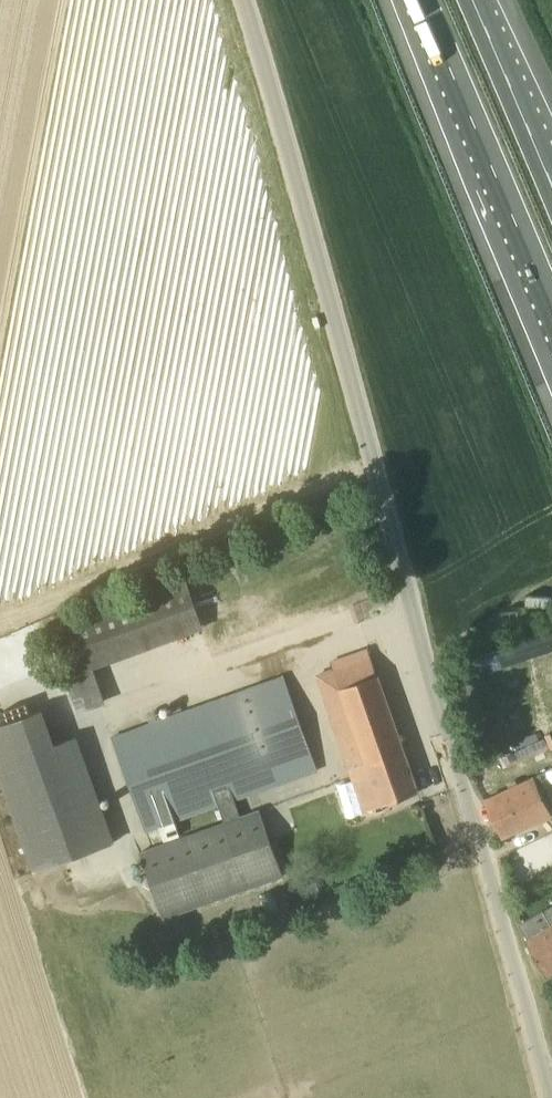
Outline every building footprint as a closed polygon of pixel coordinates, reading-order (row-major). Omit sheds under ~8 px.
[(81,712),(106,702),(99,683),(94,670),(204,628),(186,580),(50,632),(74,692),(81,712)] [(368,762),(383,805),(419,792),(369,648),(332,661),(334,668),(317,674),(326,697),(351,769),(368,762)] [(146,832),(160,827),(165,841),(180,835),(175,821),(218,806),(224,823),(139,853),(162,920),(282,878),(258,811),(239,817),(233,801),(279,785),(273,766),(312,752),(285,676),(112,737),(146,832)] [(41,712),(0,726),(0,786),(31,873),(113,843),(75,738),(53,746),(41,712)] [(546,738),(515,752),(520,762),(551,748),(550,746),(546,738)] [(506,789),(486,799),(504,836),(551,816),(551,768),(518,783),(517,781),(509,785),(510,788),(506,789)] [(545,911),(544,910),(519,925),(528,939),(526,940),(547,976),(551,973),(551,907),(545,911)]
